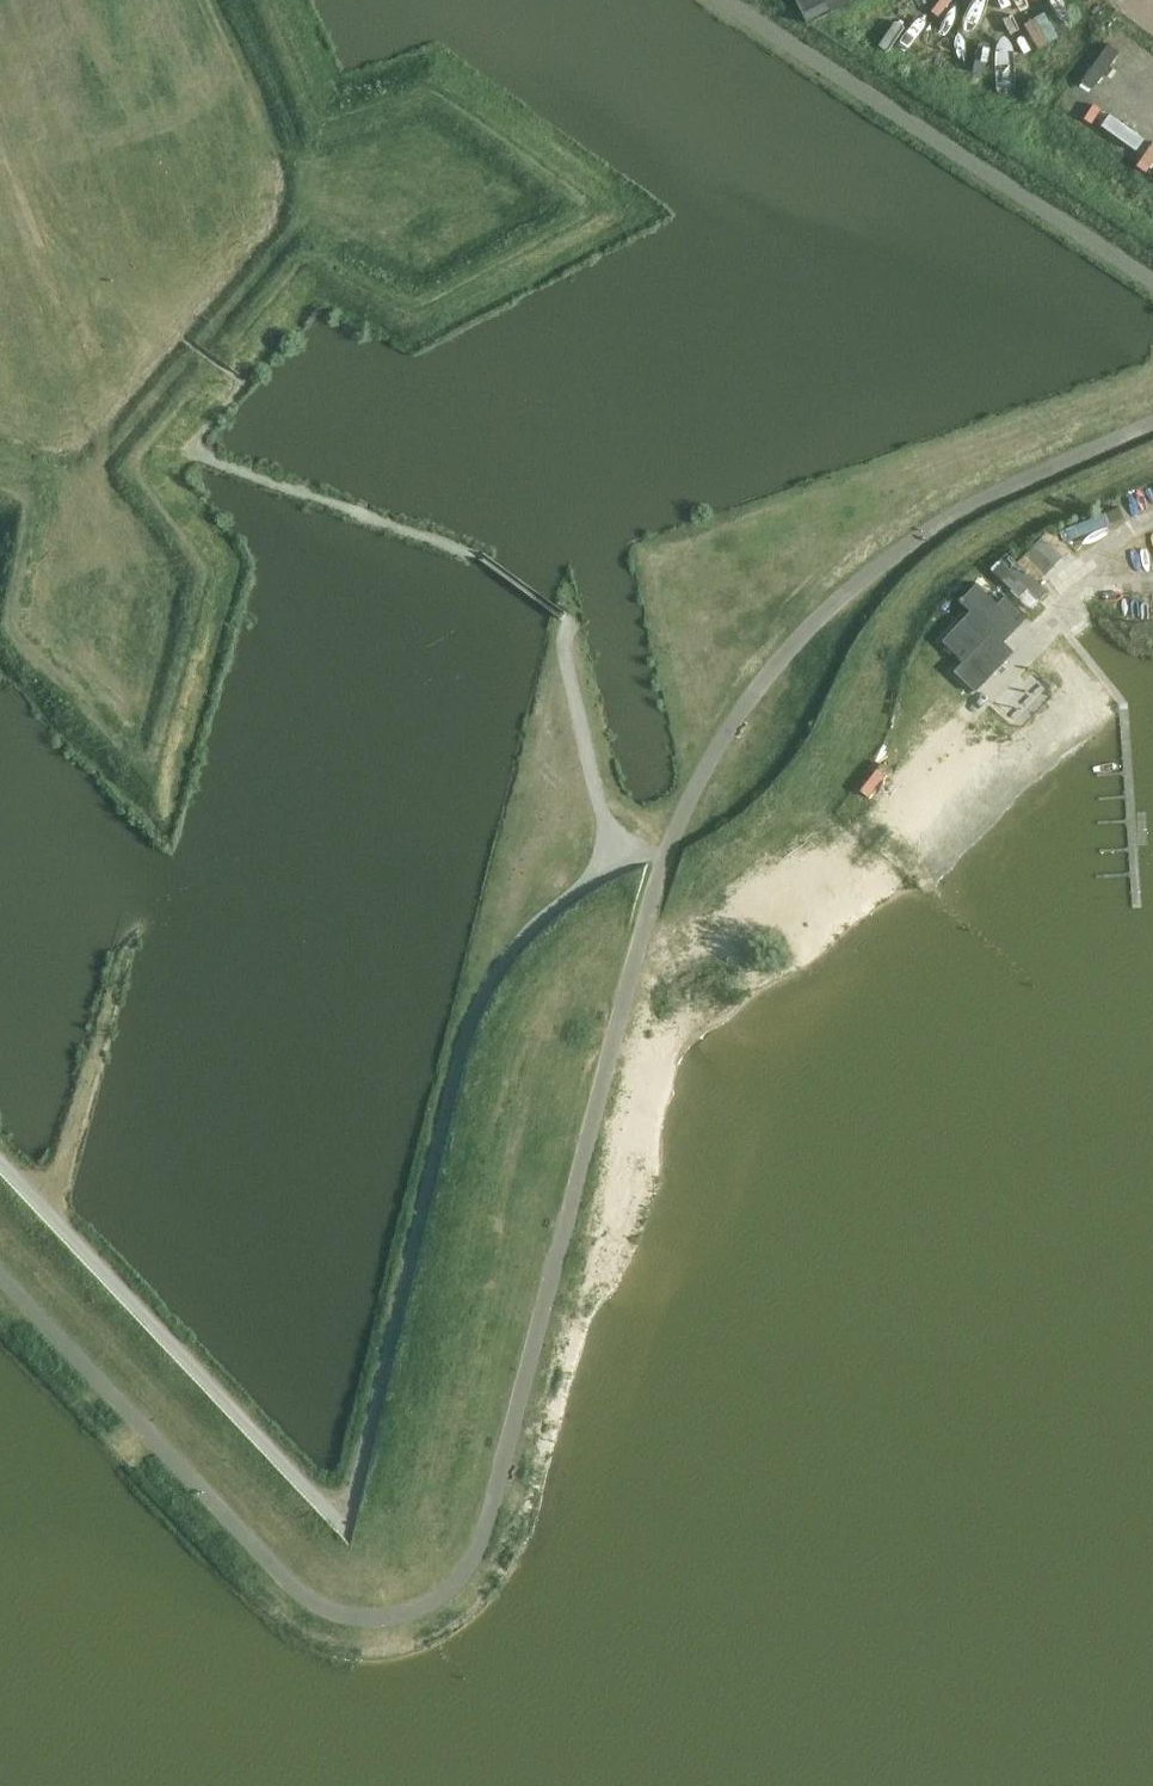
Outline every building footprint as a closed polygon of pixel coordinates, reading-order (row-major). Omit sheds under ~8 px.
[(807,26),(858,0),(794,0),(807,26)] [(1075,559),(1096,548),(1089,533),(1067,544),(1075,559)] [(1115,587),(1127,612),(1150,600),(1138,576),(1115,587)] [(959,601),(970,611),(941,642),(962,662),(953,672),(975,693),(1013,652),(1001,641),(1025,616),(1003,594),(995,603),(975,584),(959,601)]
